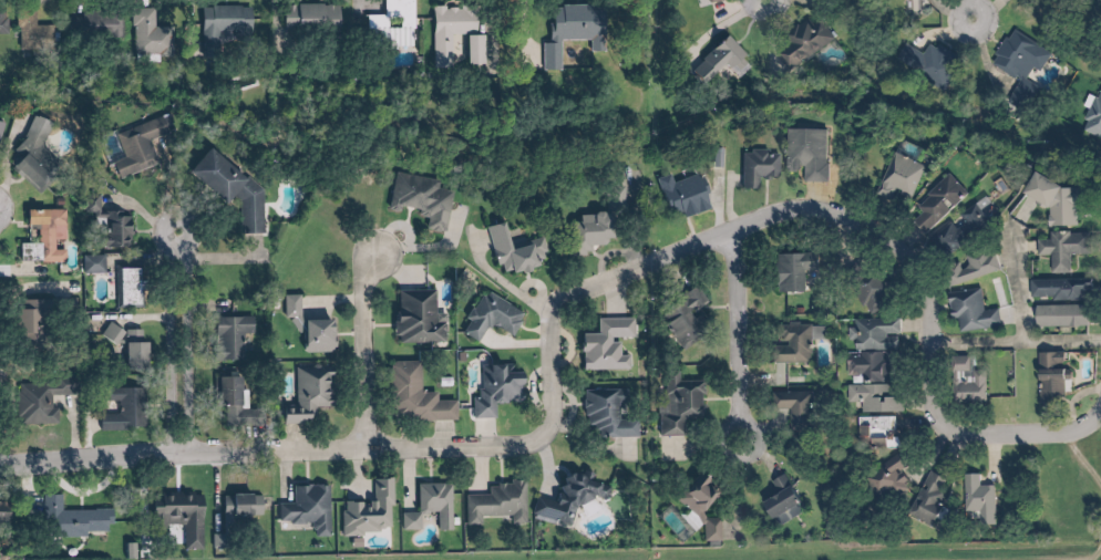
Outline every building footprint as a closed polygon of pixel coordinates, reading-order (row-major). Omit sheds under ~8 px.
[(354,24),(366,24),(366,31),(412,31),(412,0),(354,0),(354,24)] [(288,30),(337,29),(337,3),(287,4),(288,30)] [(237,32),(238,43),(256,42),(255,6),(207,7),(208,46),(221,46),(221,33),(237,32)] [(601,7),(546,6),(546,66),(559,66),(559,41),(601,41),(601,7)] [(176,57),(177,26),(158,26),(158,7),(137,7),(137,57),(176,57)] [(432,9),(432,69),(451,69),(451,35),(462,35),(462,66),(477,66),(477,9),(432,9)] [(11,35),(10,11),(0,11),(0,35),(11,35)] [(72,13),(73,41),(126,40),(126,12),(72,13)] [(816,16),(771,48),(788,72),(833,41),(816,16)] [(39,25),(39,17),(22,17),(22,51),(58,51),(58,25),(39,25)] [(1039,47),(1014,29),(990,62),(1014,80),(1039,47)] [(750,65),(723,36),(685,72),(698,85),(721,64),(735,79),(750,65)] [(936,89),(956,58),(932,42),(923,56),(905,44),(894,61),(936,89)] [(1097,90),(1081,132),(1100,140),(1100,91),(1097,90)] [(155,144),(172,139),(167,121),(114,136),(124,174),(160,164),(155,144)] [(41,194),(65,166),(43,147),(51,138),(39,127),(7,164),(41,194)] [(826,130),(786,130),(786,172),(803,172),(803,183),(826,183),(826,130)] [(758,190),(758,178),(778,178),(778,153),(741,153),(741,190),(758,190)] [(924,169),(893,155),(874,196),(888,202),(893,192),(910,200),(924,169)] [(265,185),(250,185),(250,162),(205,162),(205,193),(240,193),(240,236),(265,236),(265,185)] [(656,180),(669,222),(709,210),(698,175),(672,183),(669,176),(656,180)] [(906,217),(925,237),(967,195),(948,175),(906,217)] [(444,234),(453,187),(395,176),(389,207),(427,214),(424,231),(444,234)] [(1078,186),(1025,184),(1024,203),(1046,203),(1046,227),(1076,228),(1078,186)] [(622,188),(603,189),(604,215),(570,216),(572,247),(625,245),(622,188)] [(928,241),(942,261),(991,227),(976,204),(957,217),(959,219),(928,241)] [(20,262),(69,262),(68,210),(31,211),(31,244),(20,244),(20,262)] [(95,247),(135,247),(135,215),(95,215),(95,247)] [(503,224),(487,227),(498,277),(538,268),(533,244),(509,250),(503,224)] [(1036,236),(1036,257),(1089,257),(1089,236),(1036,236)] [(940,265),(948,288),(1000,271),(993,249),(940,265)] [(773,294),(804,294),(804,272),(818,272),(817,254),(773,254),(773,294)] [(145,308),(145,268),(120,268),(120,308),(145,308)] [(883,312),(890,281),(865,276),(858,306),(883,312)] [(1029,301),(1086,300),(1086,281),(1029,282),(1029,301)] [(711,332),(697,313),(708,306),(694,285),(653,313),(681,353),(711,332)] [(1000,328),(997,309),(983,311),(980,290),(949,294),(955,334),(1000,328)] [(394,344),(446,344),(446,315),(434,315),(434,292),(393,293),(394,344)] [(460,336),(479,345),(488,327),(511,338),(523,314),(481,294),(460,336)] [(303,297),(288,297),(289,332),(308,331),(309,353),(333,353),(333,322),(304,323),(303,297)] [(24,354),(54,354),(53,314),(57,314),(57,300),(23,301),(24,354)] [(1085,306),(1033,307),(1034,329),(1085,328),(1085,306)] [(256,317),(224,317),(224,361),(246,361),(246,336),(256,336),(256,317)] [(630,370),(630,357),(619,357),(619,340),(634,340),(633,319),(597,320),(597,335),(579,335),(580,371),(630,370)] [(883,381),(883,354),(898,354),(898,320),(854,320),(854,352),(847,352),(846,381),(883,381)] [(823,325),(772,325),(772,364),(811,364),(811,340),(823,340),(823,325)] [(153,372),(153,343),(131,343),(131,372),(153,372)] [(1037,353),(1036,410),(1062,410),(1062,353),(1037,353)] [(955,360),(955,405),(985,405),(985,360),(955,360)] [(455,422),(455,402),(436,402),(436,394),(420,394),(420,363),(389,363),(389,414),(400,414),(400,422),(455,422)] [(330,366),(296,368),(298,403),(288,404),(289,424),(317,423),(316,409),(332,408),(330,366)] [(519,404),(519,366),(475,367),(476,420),(495,419),(495,404),(519,404)] [(678,381),(678,373),(659,372),(658,436),(683,437),(684,420),(702,421),(703,382),(678,381)] [(61,425),(61,398),(83,398),(83,377),(21,378),(22,425),(61,425)] [(226,378),(226,426),(239,426),(239,413),(249,413),(249,378),(226,378)] [(846,405),(860,405),(860,413),(902,413),(902,386),(846,386),(846,405)] [(104,432),(148,432),(148,389),(125,389),(125,415),(104,415),(104,432)] [(594,439),(638,438),(637,419),(619,419),(619,405),(626,404),(626,391),(583,391),(583,430),(594,430),(594,439)] [(813,431),(813,393),(771,394),(772,410),(790,410),(790,432),(813,431)] [(895,450),(895,418),(857,418),(857,450),(895,450)] [(868,472),(878,502),(911,490),(900,460),(868,472)] [(908,514),(931,526),(946,496),(939,493),(946,481),(929,473),(908,514)] [(784,475),(770,483),(777,494),(759,504),(773,531),(805,513),(784,475)] [(964,514),(971,514),(971,525),(995,525),(995,488),(979,488),(979,475),(964,475),(964,514)] [(532,520),(576,527),(581,498),(607,502),(610,484),(563,477),(559,503),(536,499),(532,520)] [(391,535),(390,480),(375,480),(375,502),(340,502),(340,535),(391,535)] [(714,480),(677,481),(677,512),(701,511),(701,543),(716,543),(714,480)] [(465,496),(465,526),(482,526),(482,522),(525,521),(525,483),(489,483),(489,496),(465,496)] [(401,531),(420,531),(420,517),(436,517),(436,532),(450,532),(450,485),(415,485),(415,512),(401,512),(401,531)] [(312,524),(312,538),(329,538),(328,486),(296,487),(296,503),(282,504),(282,525),(312,524)] [(266,516),(266,496),(224,495),(223,548),(231,548),(231,527),(253,527),(254,516),(266,516)] [(65,512),(65,496),(47,496),(49,534),(115,532),(114,510),(65,512)] [(187,526),(187,550),(208,550),(209,497),(160,496),(160,526),(187,526)] [(0,503),(0,525),(17,525),(17,503),(0,503)] [(144,536),(143,550),(157,551),(158,537),(144,536)]
